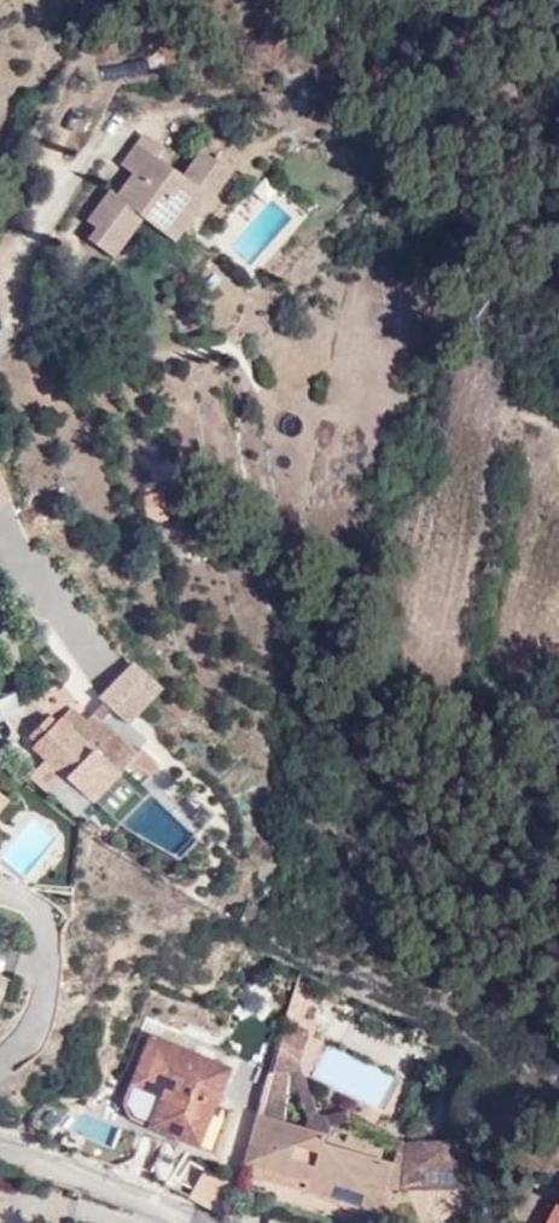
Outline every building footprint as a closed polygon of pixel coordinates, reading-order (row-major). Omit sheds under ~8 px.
[(139,227),(173,249),(206,198),(226,167),(193,146),(173,177),(133,151),(118,174),(130,182),(116,202),(109,196),(87,229),(95,235),(88,248),(115,264),(139,227)] [(162,527),(157,508),(142,509),(146,529),(162,527)] [(0,698),(0,735),(25,724),(12,693),(0,698)] [(57,722),(31,750),(33,752),(87,800),(84,803),(104,821),(157,765),(141,751),(138,753),(93,713),(86,720),(72,707),(57,722)] [(51,716),(42,724),(41,723),(20,748),(29,756),(33,752),(31,750),(47,733),(57,722),(51,716)] [(196,1147),(228,1069),(149,1039),(130,1086),(159,1098),(146,1128),(196,1147)] [(338,1065),(345,1044),(328,1040),(321,1061),(338,1065)] [(254,1111),(242,1159),(302,1181),(299,1192),(372,1217),(391,1167),(319,1140),(322,1133),(254,1111)] [(466,1191),(459,1142),(406,1142),(401,1192),(466,1191)] [(179,1159),(168,1180),(194,1192),(204,1170),(179,1159)] [(552,1216),(545,1213),(540,1222),(558,1222),(558,1220),(552,1216)]
